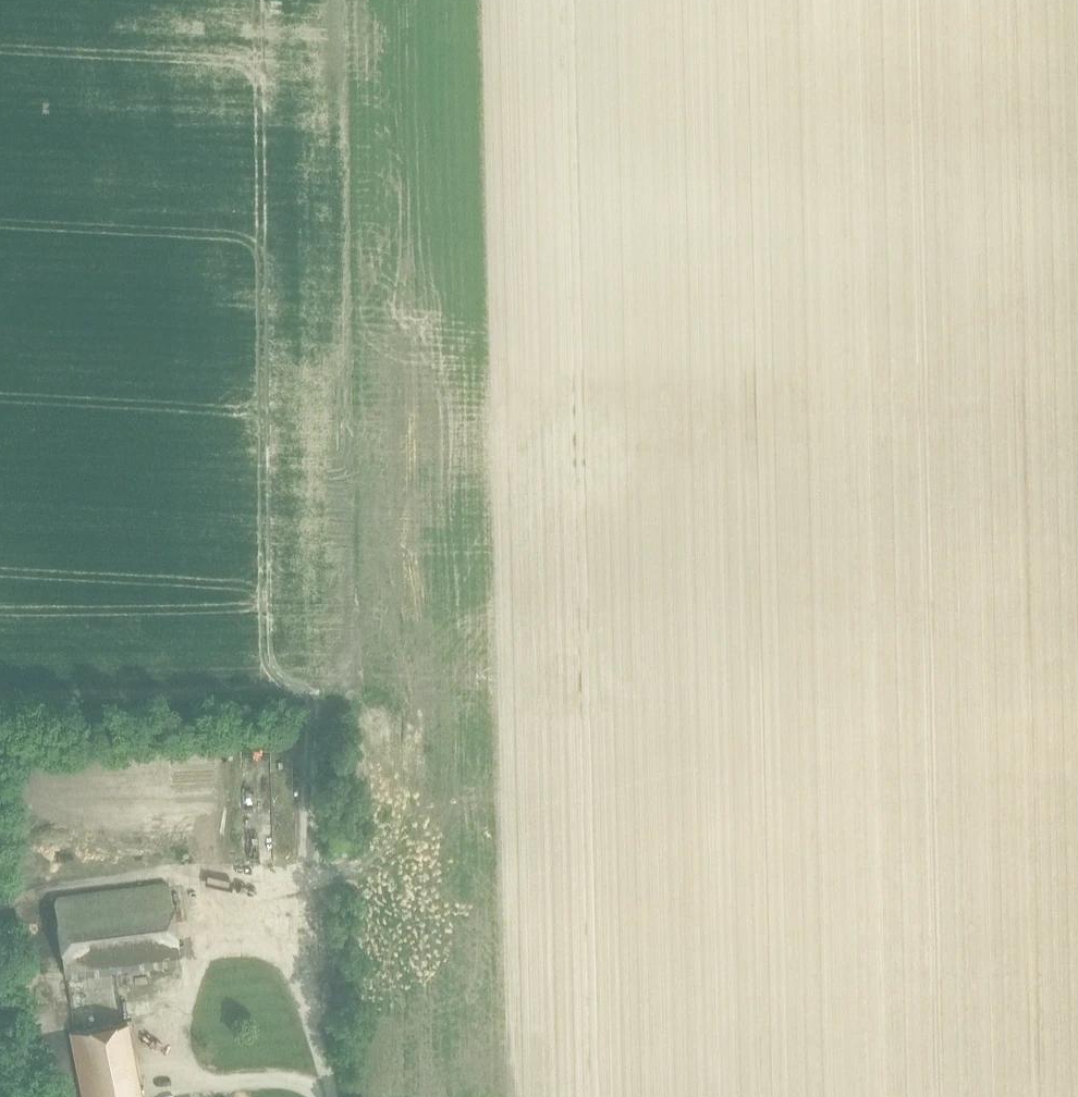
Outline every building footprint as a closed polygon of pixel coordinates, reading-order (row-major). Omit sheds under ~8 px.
[(168,887),(54,904),(65,979),(180,962),(168,887)] [(127,1022),(69,1034),(81,1096),(141,1096),(127,1022)]
